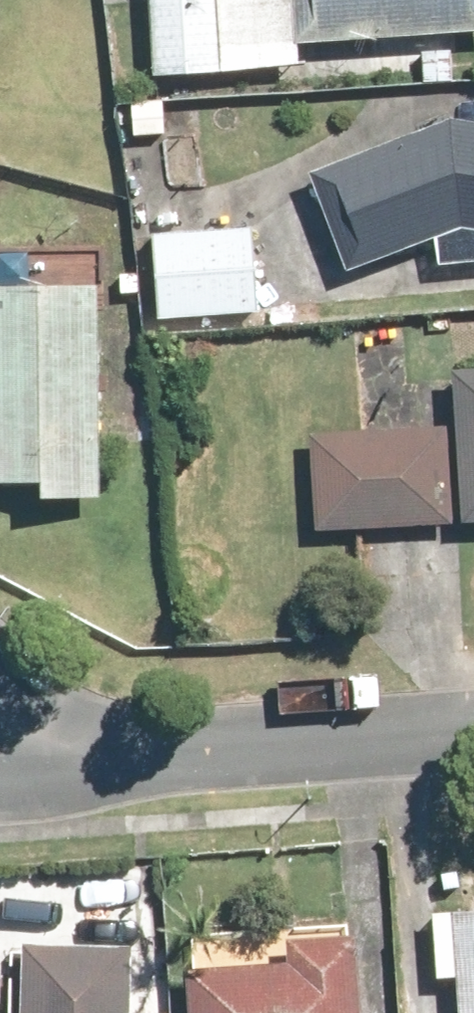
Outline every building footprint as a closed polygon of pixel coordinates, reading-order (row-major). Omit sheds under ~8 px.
[(143,82),(213,76),(207,0),(137,0),(143,82)] [(286,50),(473,36),(473,0),(282,0),(286,50)] [(300,176),(335,275),(449,235),(473,239),(473,131),(440,126),(300,176)] [(248,228),(142,234),(147,325),(253,319),(248,228)] [(90,485),(95,485),(89,289),(0,294),(0,488),(24,486),(25,505),(90,502),(90,485)] [(442,372),(449,529),(473,527),(473,370),(442,372)] [(441,429),(301,435),(304,538),(445,531),(441,429)] [(440,914),(445,1012),(473,1012),(473,912),(440,914)] [(275,966),(173,976),(175,1012),(351,1012),(347,938),(274,945),(275,966)] [(11,945),(8,1012),(130,1012),(132,950),(11,945)]
